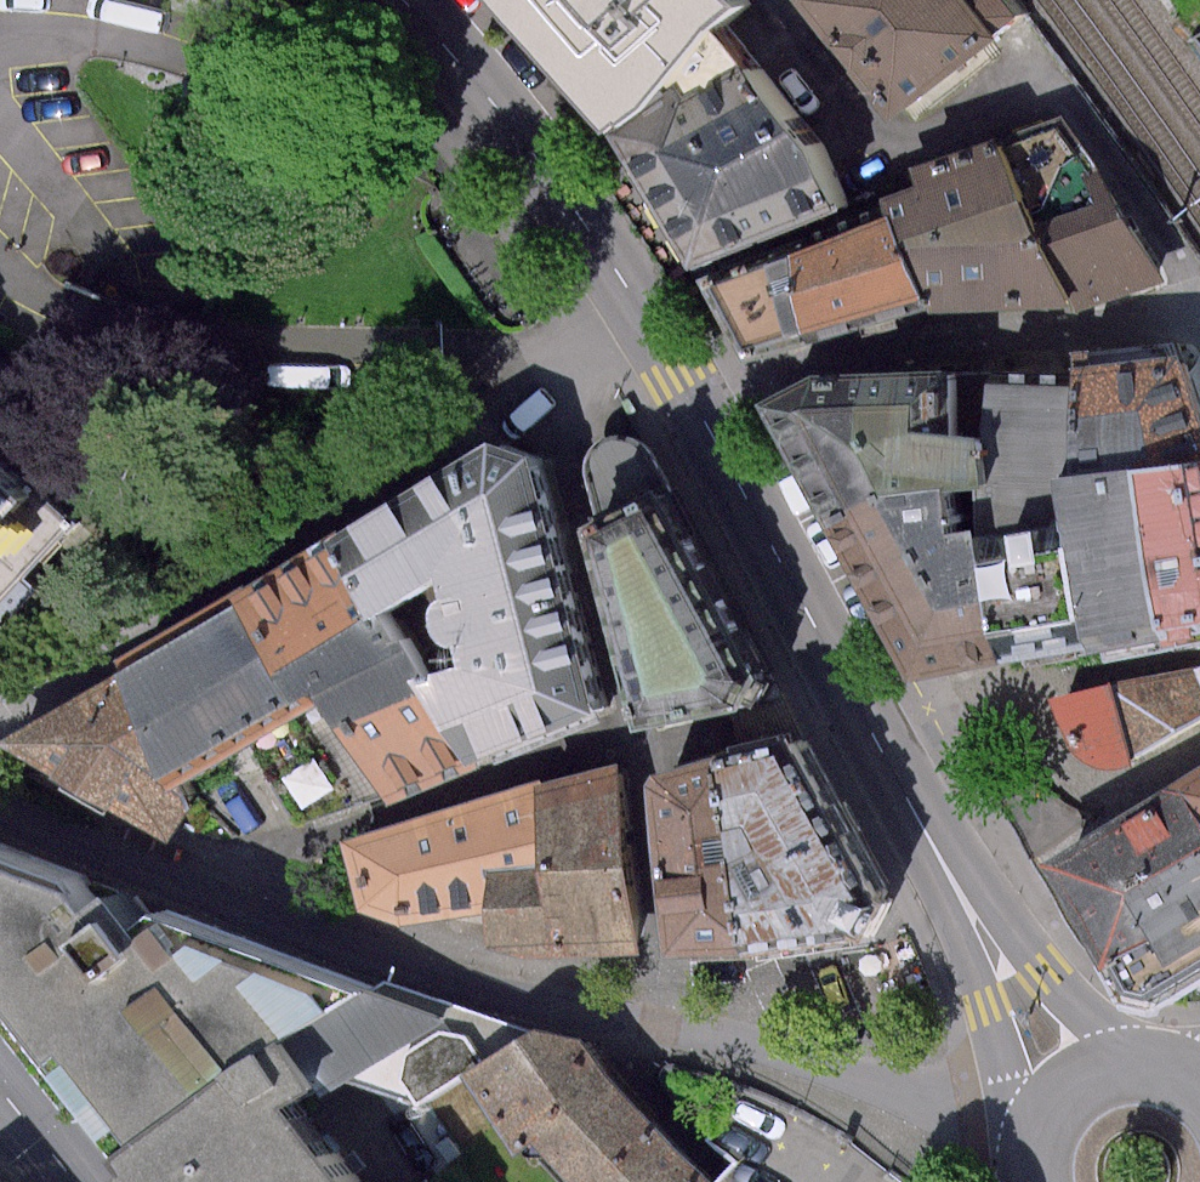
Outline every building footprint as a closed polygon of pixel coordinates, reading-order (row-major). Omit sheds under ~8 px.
[(618,134),(719,28),(736,10),(726,0),(492,0),(618,134)] [(798,0),(893,119),(997,35),(969,0),(798,0)] [(719,28),(618,134),(703,262),(845,207),(820,141),(719,28)] [(889,196),(897,218),(928,303),(1032,303),(1147,287),(1104,213),(1042,239),(1002,147),(889,196)] [(897,218),(803,255),(818,337),(928,303),(897,218)] [(818,337),(803,255),(708,284),(742,361),(818,337)] [(1089,363),(1091,372),(1108,473),(1164,473),(1199,467),(1199,353),(1089,363)] [(781,396),(846,519),(906,483),(1007,465),(991,368),(825,389),(781,396)] [(1108,473),(1091,372),(991,368),(1007,465),(1015,516),(1088,509),(1082,476),(1108,473)] [(88,495),(0,419),(0,594),(88,495)] [(487,442),(361,535),(433,626),(455,646),(463,671),(504,748),(507,755),(602,714),(533,458),(487,442)] [(909,673),(1034,646),(1007,465),(906,483),(846,519),(909,673)] [(1164,473),(1187,635),(1199,633),(1199,467),(1164,473)] [(1164,473),(1108,473),(1082,476),(1088,509),(1110,645),(1187,635),(1164,473)] [(664,495),(591,523),(648,733),(749,708),(763,696),(768,679),(664,495)] [(1110,645),(1088,509),(1015,516),(1034,646),(1110,645)] [(433,626),(361,535),(278,589),(342,699),(368,687),(455,646),(433,626)] [(278,589),(141,666),(202,780),(320,712),(342,699),(278,589)] [(455,646),(368,687),(342,699),(320,712),(386,806),(507,755),(504,748),(463,671),(455,646)] [(0,743),(0,744),(164,840),(202,780),(141,666),(0,743)] [(804,738),(737,753),(772,959),(899,936),(804,738)] [(772,959),(737,753),(653,767),(674,952),(772,959)] [(618,762),(531,790),(547,865),(489,872),(488,913),(487,960),(641,953),(641,866),(618,762)] [(393,926),(488,913),(489,872),(547,865),(531,790),(343,840),(358,920),(393,926)] [(1128,971),(1199,938),(1199,932),(1178,891),(1199,876),(1199,805),(1070,868),(1128,971)] [(27,1004),(170,1181),(446,1181),(407,1132),(485,1078),(557,1029),(442,990),(240,920),(0,838),(0,969),(27,1004)] [(1178,891),(1199,932),(1199,876),(1178,891)] [(1128,971),(1166,992),(1199,974),(1199,938),(1128,971)] [(485,1078),(555,1158),(583,1157),(607,1181),(736,1181),(746,1172),(640,1077),(618,1046),(557,1029),(485,1078)]
